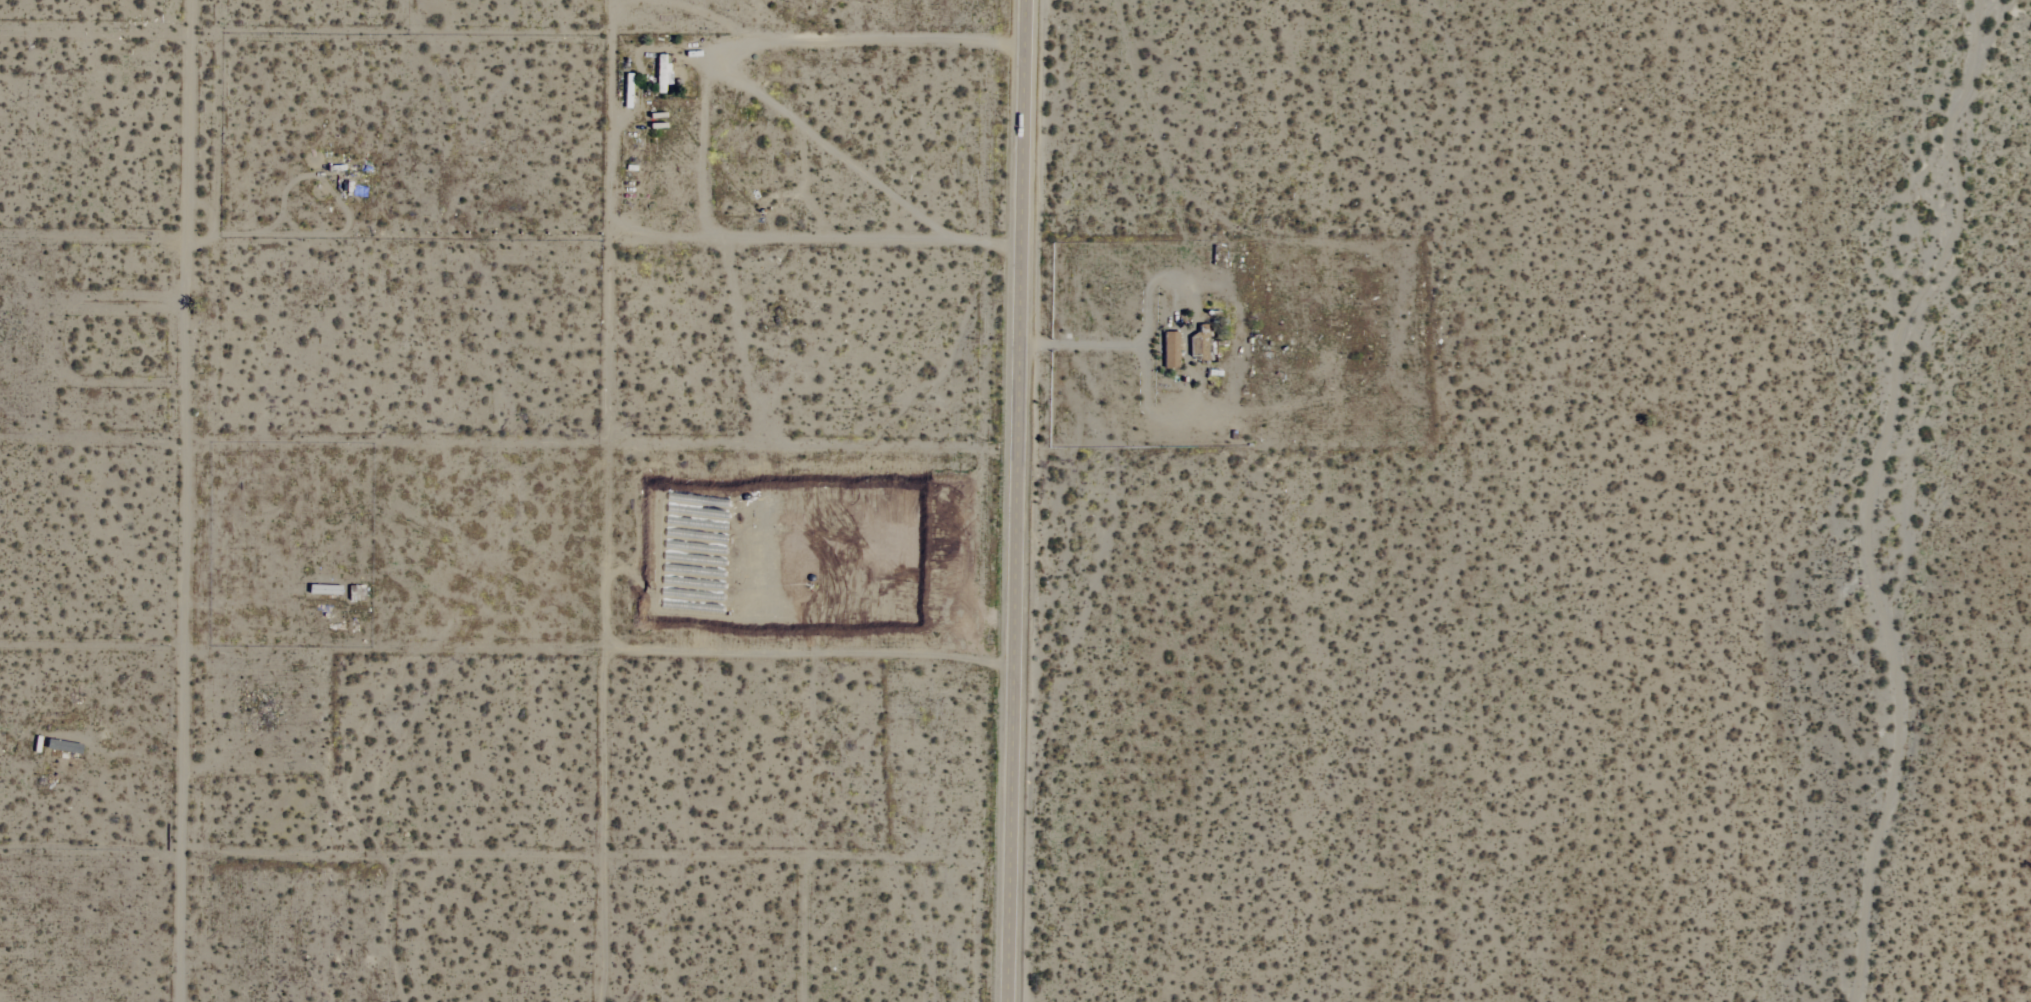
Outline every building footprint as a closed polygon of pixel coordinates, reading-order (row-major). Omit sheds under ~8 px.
[(668,55),(655,55),(656,92),(669,92),(668,55)] [(1161,332),(1163,368),(1177,367),(1176,332),(1161,332)] [(1205,353),(1205,332),(1188,332),(1189,353),(1205,353)]
